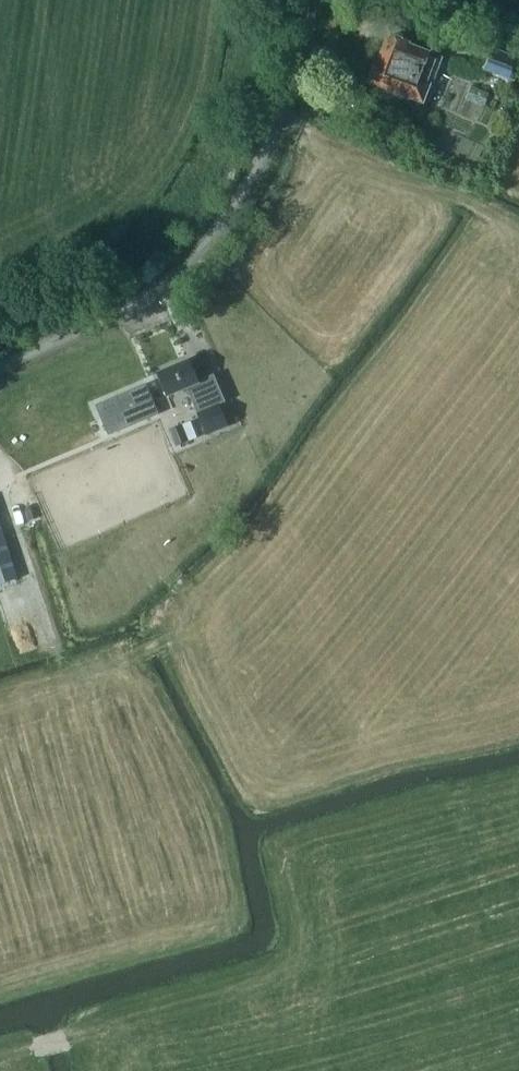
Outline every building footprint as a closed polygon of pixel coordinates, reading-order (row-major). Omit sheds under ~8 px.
[(444,44),(459,49),(463,37),(449,32),(444,44)] [(433,83),(442,57),(428,52),(429,51),(408,44),(409,42),(389,35),(380,62),(376,61),(369,82),(388,88),(387,91),(391,92),(392,96),(403,100),(405,97),(411,99),(411,97),(423,101),(430,82),(433,83)] [(514,82),(518,68),(518,60),(493,50),(485,70),(514,82)] [(187,386),(197,412),(225,401),(214,374),(198,380),(189,360),(158,372),(167,394),(187,386)] [(145,386),(96,406),(108,435),(157,415),(145,386)] [(168,430),(175,447),(188,442),(181,425),(168,430)] [(17,577),(0,527),(0,583),(17,577)]
